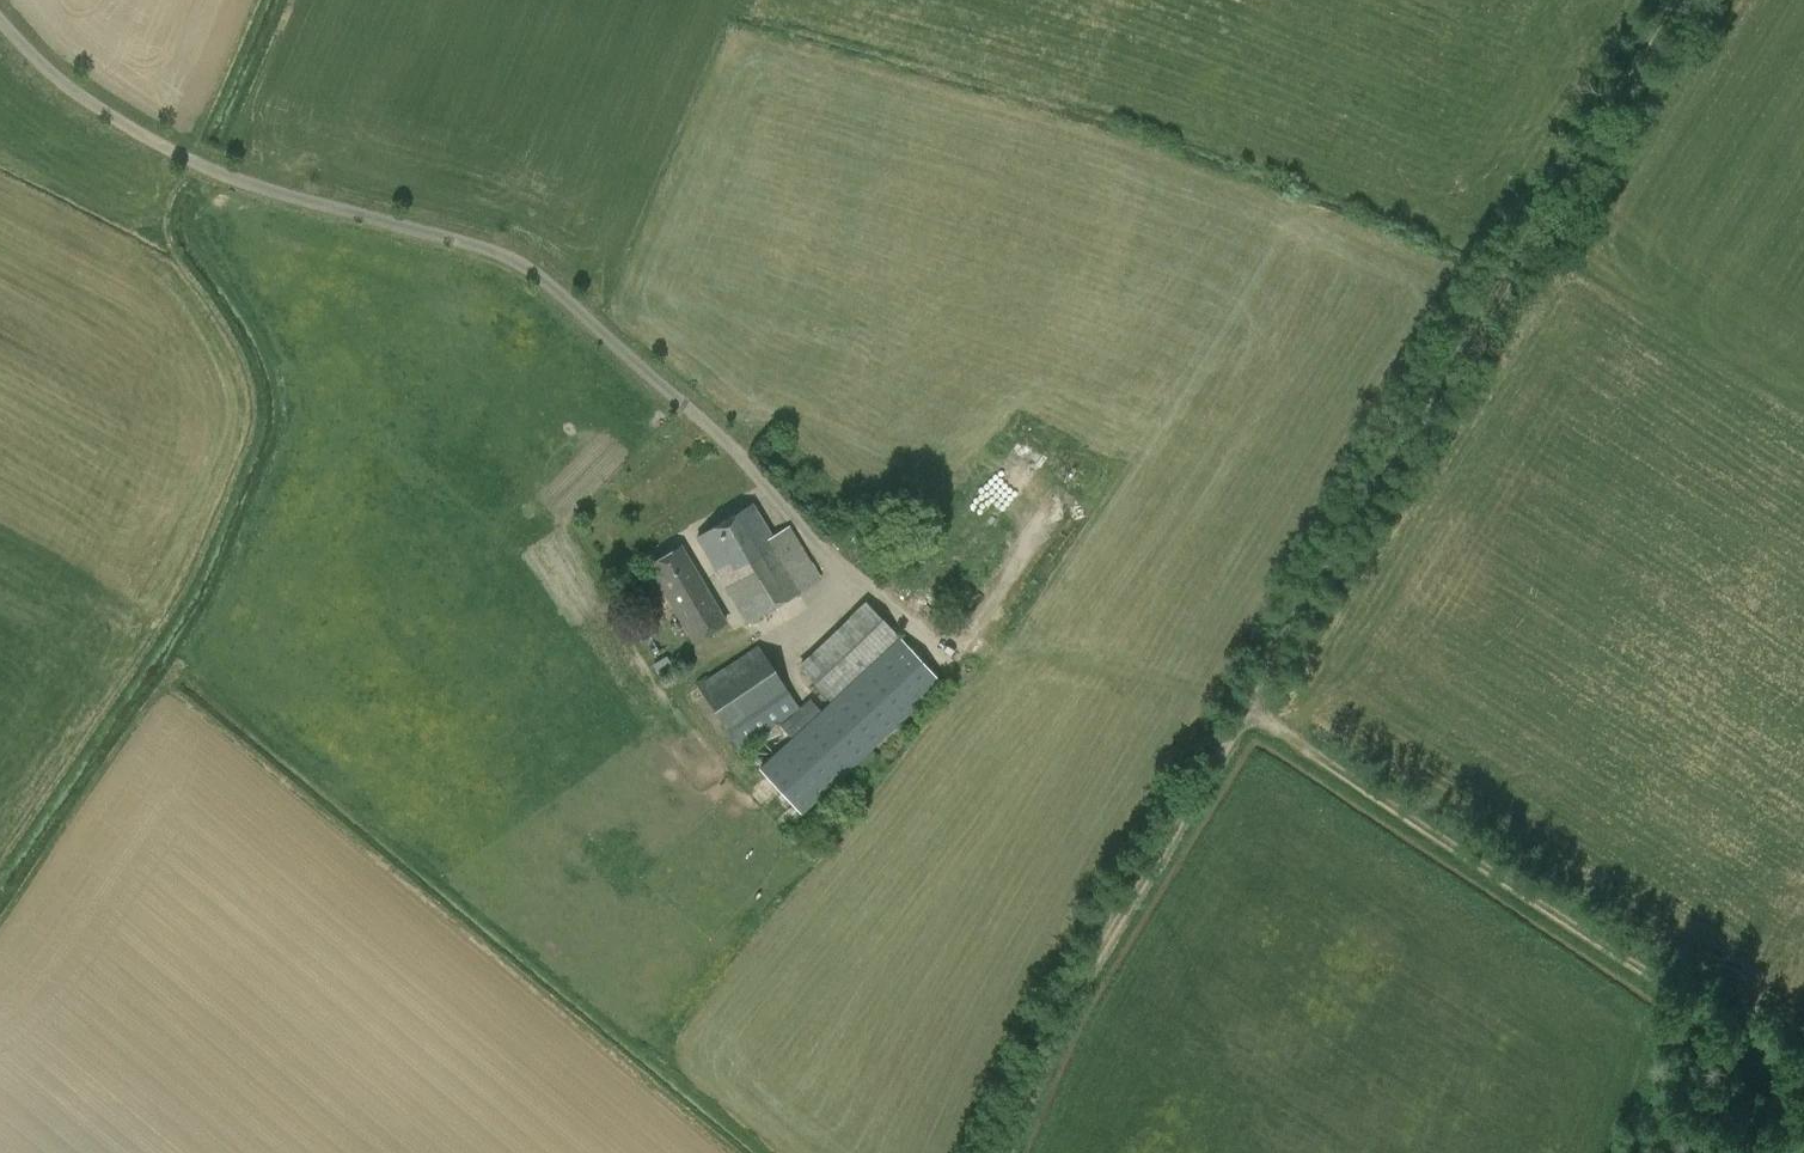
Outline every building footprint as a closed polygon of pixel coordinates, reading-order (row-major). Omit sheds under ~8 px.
[(749,621),(820,578),(797,539),(779,549),(752,504),(698,537),(749,621)] [(684,622),(714,604),(681,548),(651,566),(684,622)] [(900,637),(865,601),(848,616),(849,618),(798,666),(830,701),(821,710),(810,698),(799,708),(760,649),(699,687),(739,751),(763,735),(744,753),(800,814),(943,682),(900,637)]
